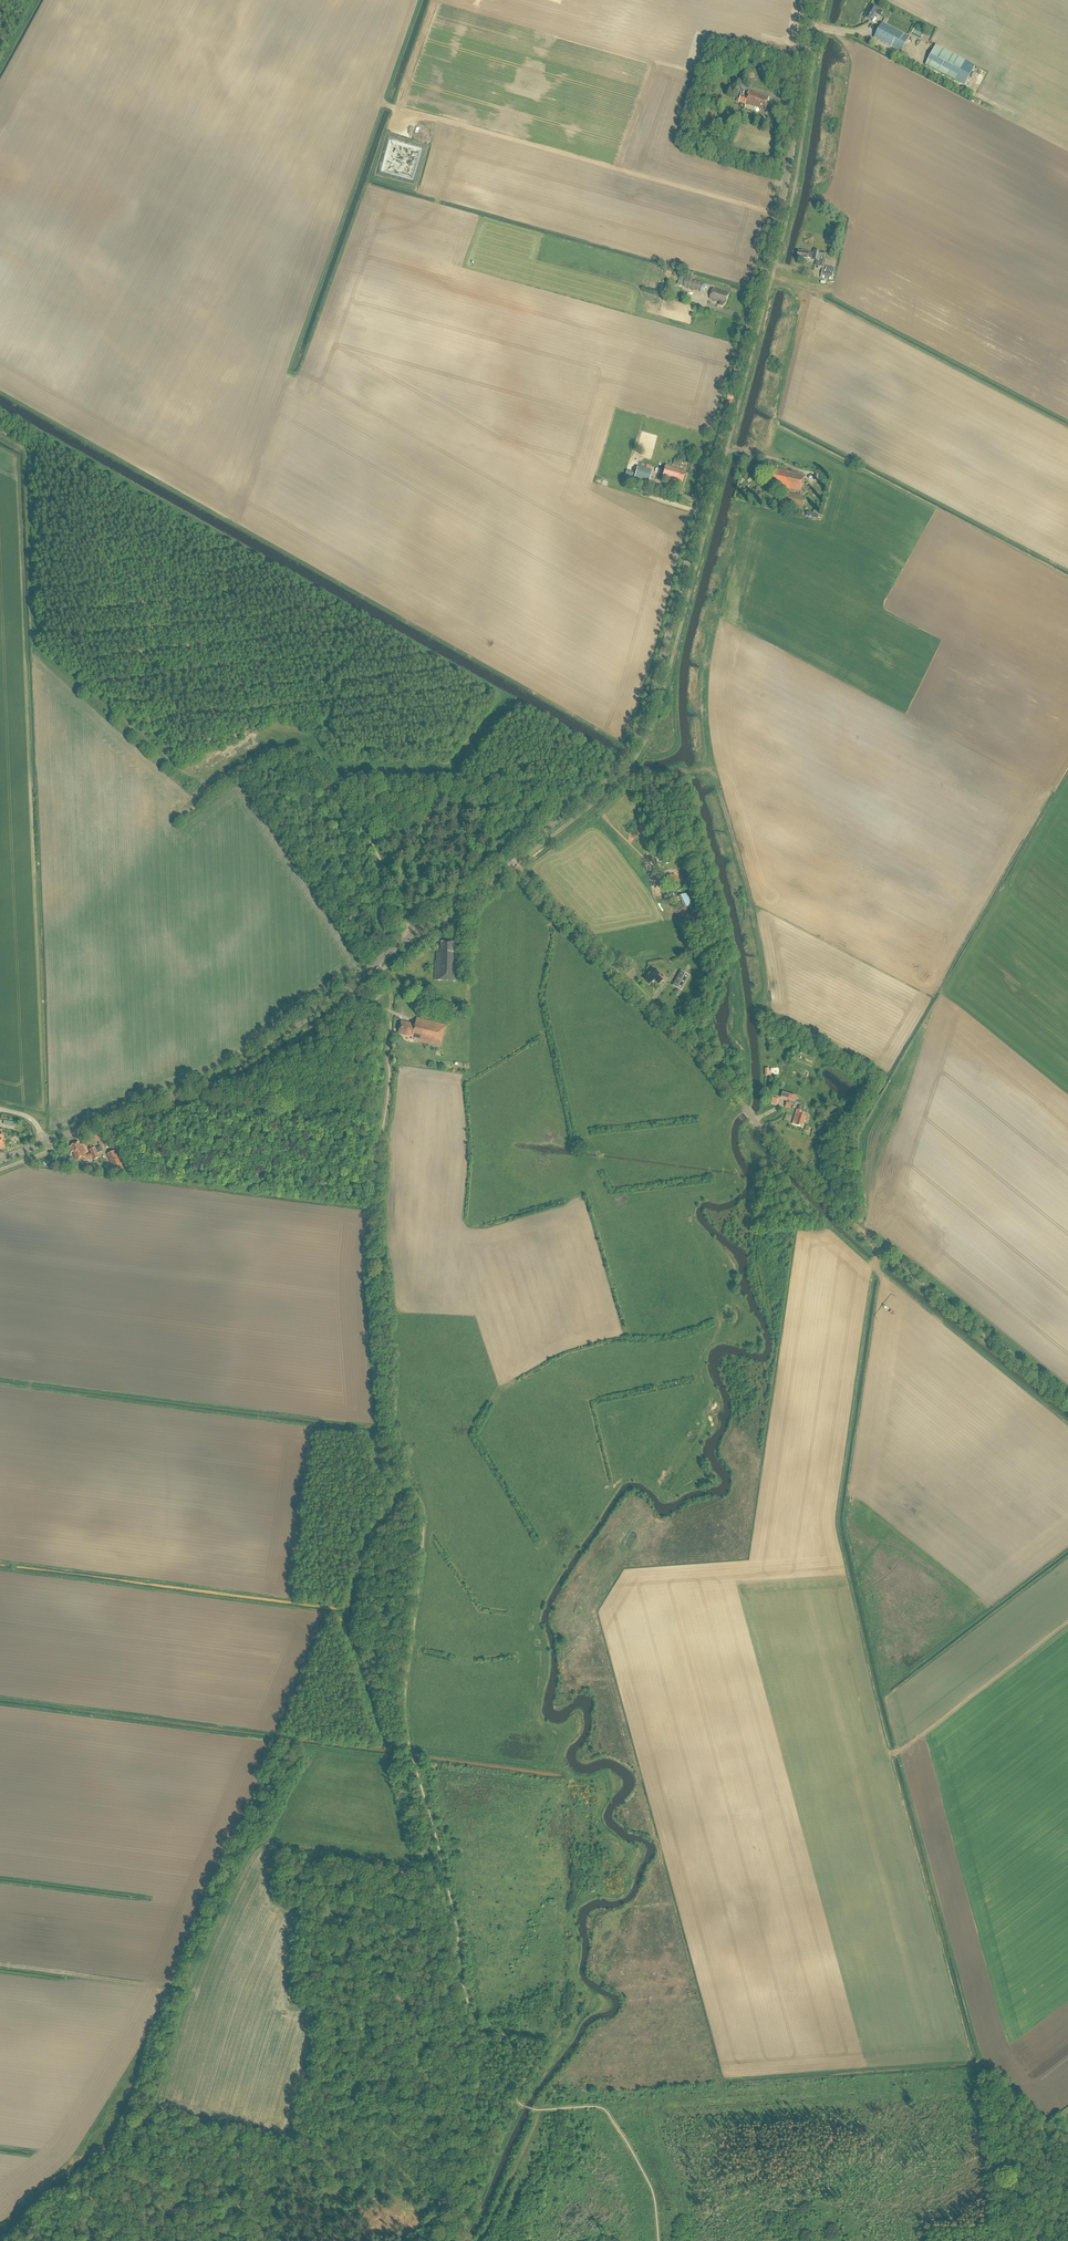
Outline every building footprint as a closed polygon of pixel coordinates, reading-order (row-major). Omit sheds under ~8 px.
[(867,13),(865,17),(873,21),(876,14),(881,16),(884,11),(879,9),(870,4),(866,13),(867,13)] [(882,23),(874,38),(902,53),(910,37),(882,23)] [(914,27),(911,34),(921,39),(925,32),(914,27)] [(936,45),(926,65),(965,86),(975,66),(936,45)] [(742,94),(739,103),(760,109),(760,107),(766,109),(770,98),(750,91),(748,96),(742,94)] [(814,250),(814,253),(810,252),(804,251),(804,253),(799,252),(798,257),(803,257),(803,259),(808,260),(808,258),(813,259),(816,260),(815,265),(823,267),(826,253),(814,250)] [(823,269),(821,278),(832,280),(835,268),(827,267),(826,270),(823,269)] [(683,286),(701,291),(703,283),(686,278),(683,286)] [(730,294),(722,292),(722,291),(714,288),(710,299),(719,301),(721,301),(720,305),(723,306),(725,305),(726,303),(730,294)] [(666,465),(662,479),(681,484),(681,483),(682,484),(686,472),(678,470),(679,469),(666,465)] [(637,467),(634,478),(649,482),(652,471),(637,467)] [(781,486),(781,487),(802,492),(802,490),(803,490),(803,489),(802,488),(805,475),(777,469),(776,472),(773,472),(771,482),(777,483),(776,485),(781,486)] [(806,497),(787,493),(785,504),(797,506),(797,508),(803,509),(806,497)] [(669,879),(668,880),(675,887),(680,881),(674,874),(672,876),(671,875),(668,878),(669,879)] [(686,879),(683,883),(688,887),(691,884),(686,879)] [(675,898),(679,909),(692,903),(687,892),(675,898)] [(435,949),(434,980),(458,981),(458,955),(457,955),(458,946),(454,946),(454,943),(441,942),(441,950),(435,949)] [(643,978),(649,984),(653,980),(653,981),(654,981),(655,980),(658,984),(663,979),(658,974),(658,973),(653,968),(649,971),(648,971),(646,973),(647,974),(643,978)] [(680,970),(672,985),(681,990),(689,976),(680,970)] [(413,1007),(422,1007),(422,994),(413,994),(413,1007)] [(398,1033),(412,1037),(411,1040),(441,1047),(446,1025),(416,1018),(415,1025),(401,1022),(398,1033)] [(795,1109),(791,1124),(795,1125),(794,1125),(800,1127),(800,1125),(802,1125),(805,1116),(799,1115),(800,1111),(798,1110),(798,1108),(799,1109),(801,1103),(794,1101),(795,1096),(781,1092),(780,1097),(788,1100),(788,1101),(798,1104),(797,1110),(795,1109)] [(77,1161),(87,1157),(82,1144),(80,1145),(79,1142),(71,1145),(72,1146),(69,1147),(71,1152),(73,1152),(77,1161)] [(96,1148),(90,1150),(94,1160),(100,1158),(98,1154),(103,1151),(101,1146),(96,1148)] [(116,1151),(108,1155),(116,1172),(124,1169),(116,1151)]
